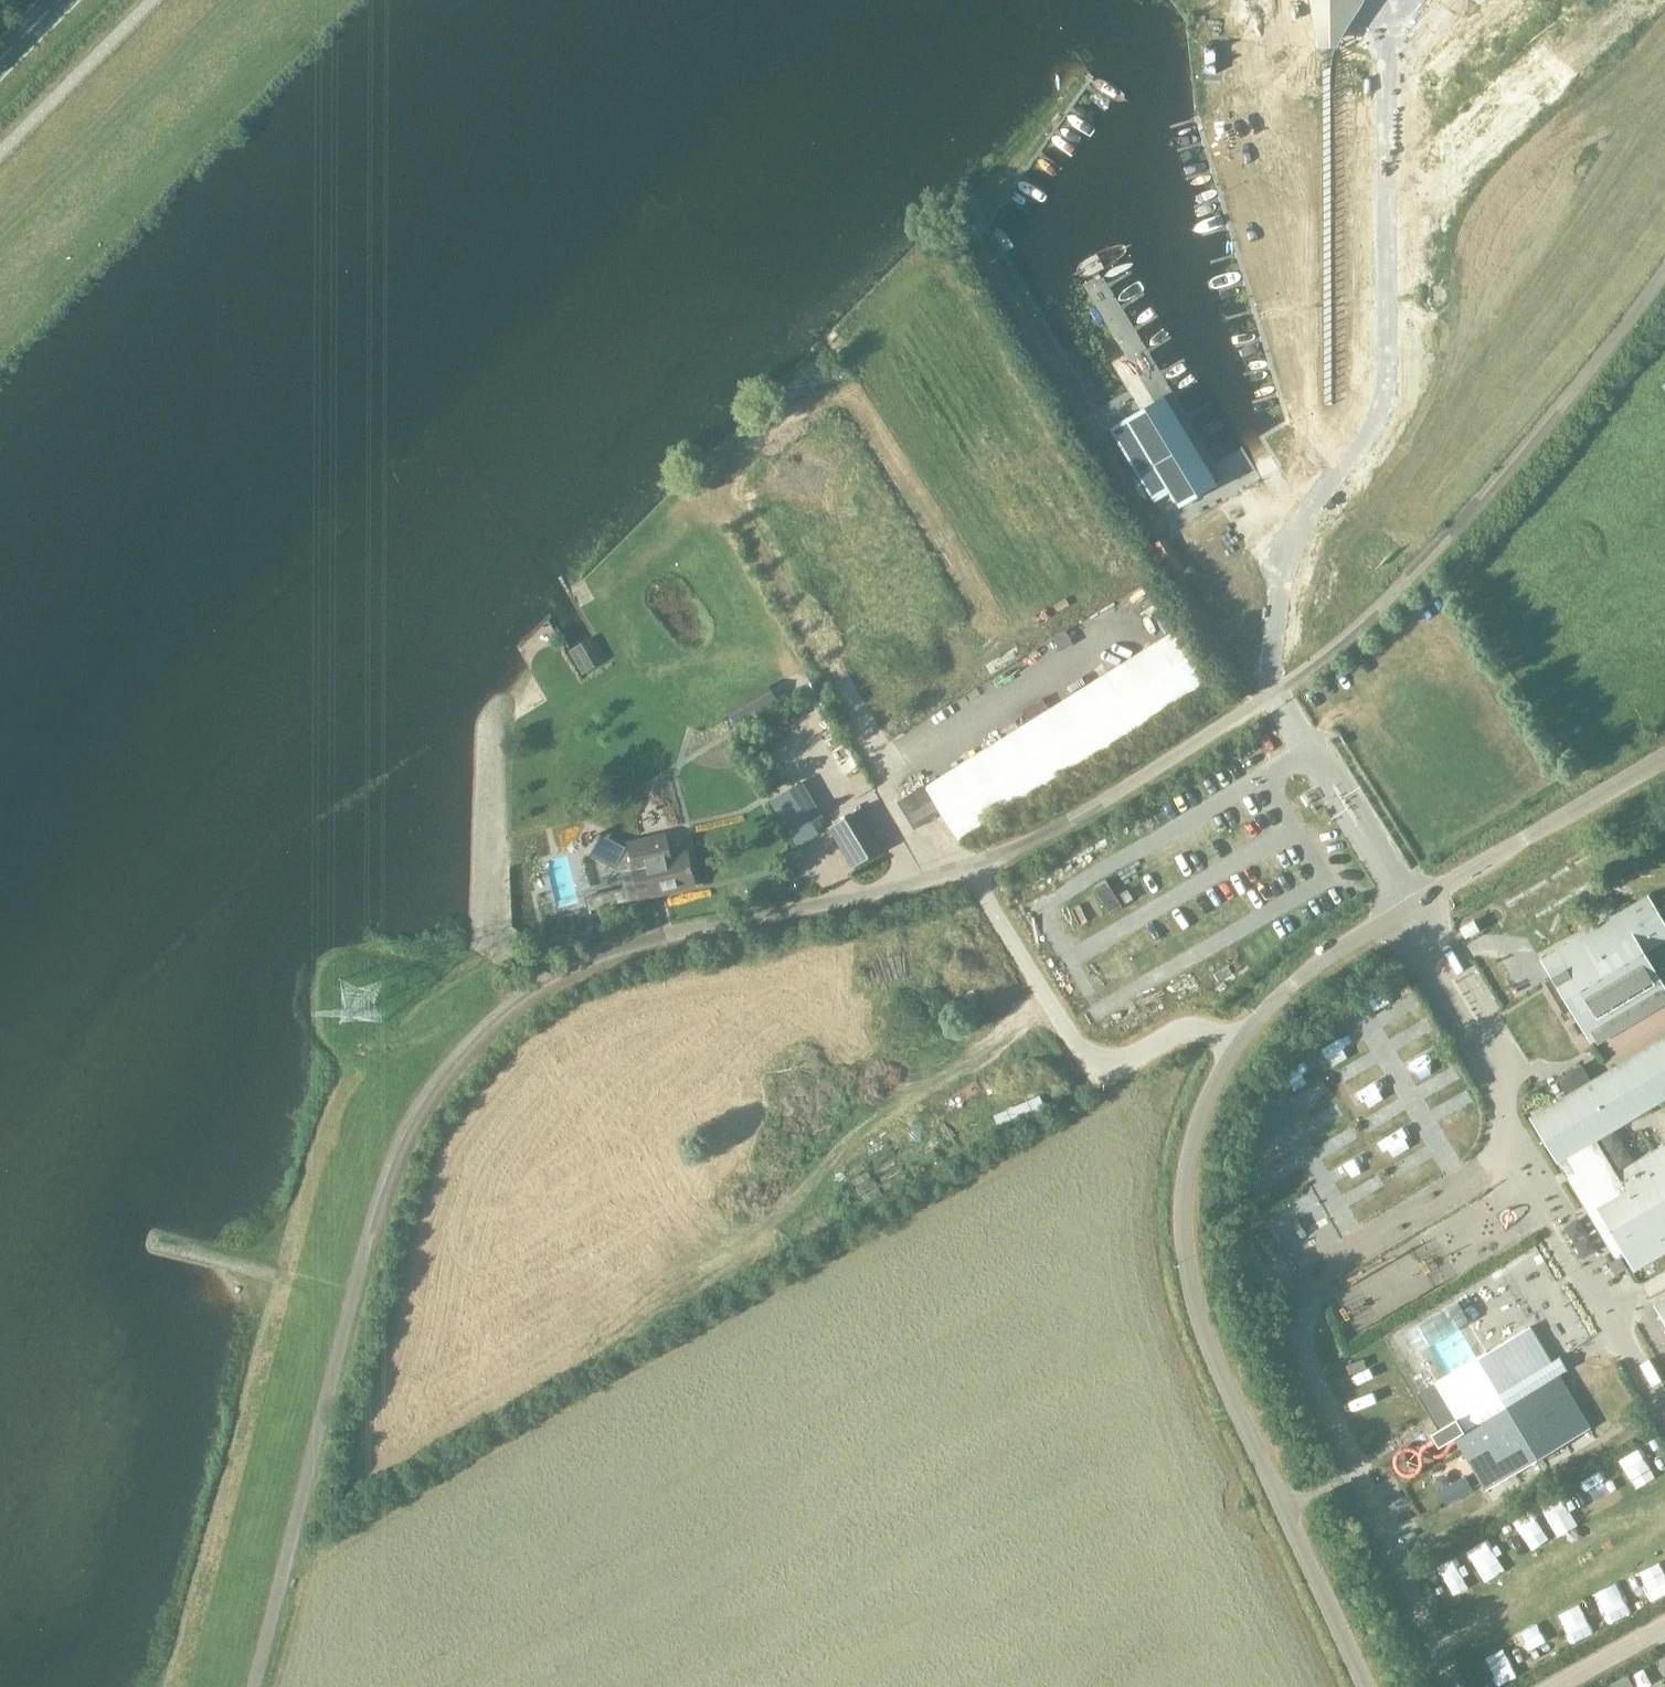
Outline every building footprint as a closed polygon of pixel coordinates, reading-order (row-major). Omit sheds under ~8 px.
[(1339,40),(1352,17),(1359,7),(1362,0),(1329,0),(1329,22),(1329,35),(1339,40)] [(1164,396),(1109,429),(1110,429),(1154,502),(1170,493),(1179,508),(1217,485),(1164,396)] [(1140,574),(1123,583),(1131,597),(1147,587),(1140,574)] [(1030,723),(926,788),(898,805),(914,830),(942,813),(957,839),(1206,683),(1175,633),(1049,711),(1042,699),(1022,710),(1030,723)] [(608,660),(593,637),(568,651),(582,674),(608,660)] [(768,686),(726,711),(736,729),(779,704),(768,686)] [(802,781),(769,801),(790,835),(812,822),(823,816),(803,782),(802,781)] [(885,847),(862,808),(829,828),(853,867),(885,847)] [(687,853),(670,857),(665,833),(627,842),(629,850),(600,835),(590,855),(618,870),(632,867),(640,899),(695,886),(687,853)] [(1664,999),(1664,990),(1643,953),(1664,940),(1664,906),(1657,911),(1648,897),(1540,961),(1590,1043),(1664,999)] [(1478,931),(1473,922),(1459,929),(1465,939),(1478,931)] [(1350,1042),(1360,1036),(1344,1010),(1334,1017),(1350,1042)] [(1529,1118),(1615,1260),(1623,1255),(1633,1271),(1664,1252),(1664,1145),(1615,1174),(1595,1140),(1664,1099),(1664,1038),(1590,1082),(1580,1065),(1557,1079),(1563,1089),(1567,1096),(1529,1118)] [(1359,1112),(1381,1127),(1388,1117),(1366,1102),(1359,1112)] [(1302,1137),(1315,1160),(1327,1153),(1314,1131),(1302,1137)] [(1654,1306),(1664,1325),(1664,1300),(1654,1306)] [(1488,1352),(1458,1302),(1405,1334),(1435,1383),(1417,1394),(1438,1430),(1431,1434),(1439,1446),(1454,1438),(1485,1490),(1590,1428),(1558,1375),(1566,1371),(1567,1371),(1559,1357),(1558,1357),(1558,1358),(1551,1363),(1529,1327),(1488,1352)] [(1615,1458),(1620,1470),(1638,1462),(1632,1450),(1615,1458)] [(1620,1473),(1626,1488),(1648,1481),(1642,1465),(1620,1473)] [(1592,1470),(1573,1482),(1581,1495),(1600,1484),(1592,1470)] [(1606,1484),(1591,1493),(1599,1506),(1614,1498),(1606,1484)] [(1558,1494),(1536,1504),(1542,1517),(1564,1507),(1558,1494)] [(1664,1511),(1664,1508),(1657,1502),(1645,1519),(1654,1526),(1664,1511)] [(1498,1526),(1505,1540),(1525,1530),(1518,1516),(1498,1526)] [(1462,1549),(1470,1562),(1489,1551),(1482,1538),(1462,1549)] [(1607,1612),(1623,1604),(1613,1582),(1597,1590),(1607,1612)] [(1569,1637),(1587,1625),(1581,1615),(1562,1627),(1569,1637)] [(1525,1658),(1545,1647),(1530,1617),(1509,1628),(1525,1658)] [(1482,1667),(1486,1678),(1504,1671),(1499,1660),(1482,1667)] [(1644,1686),(1664,1686),(1664,1678),(1644,1686)]
